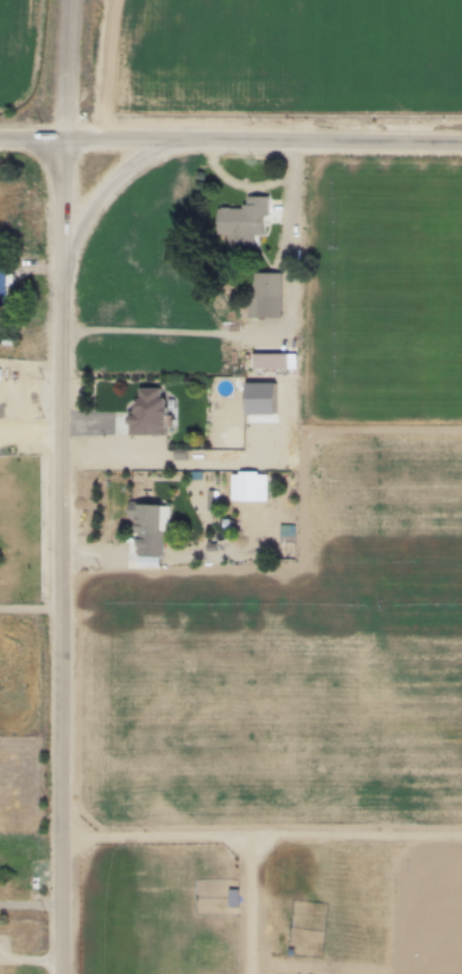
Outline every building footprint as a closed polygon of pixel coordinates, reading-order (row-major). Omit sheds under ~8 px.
[(225,245),(252,246),(252,234),(265,234),(266,195),(245,195),(245,207),(216,206),(215,234),(225,235),(225,245)] [(280,316),(280,272),(251,272),(251,294),(247,294),(247,316),(280,316)] [(131,387),(130,433),(163,434),(163,387),(131,387)] [(159,555),(160,503),(126,503),(126,518),(134,518),(133,554),(159,555)] [(294,559),(294,524),(277,524),(277,559),(294,559)]
